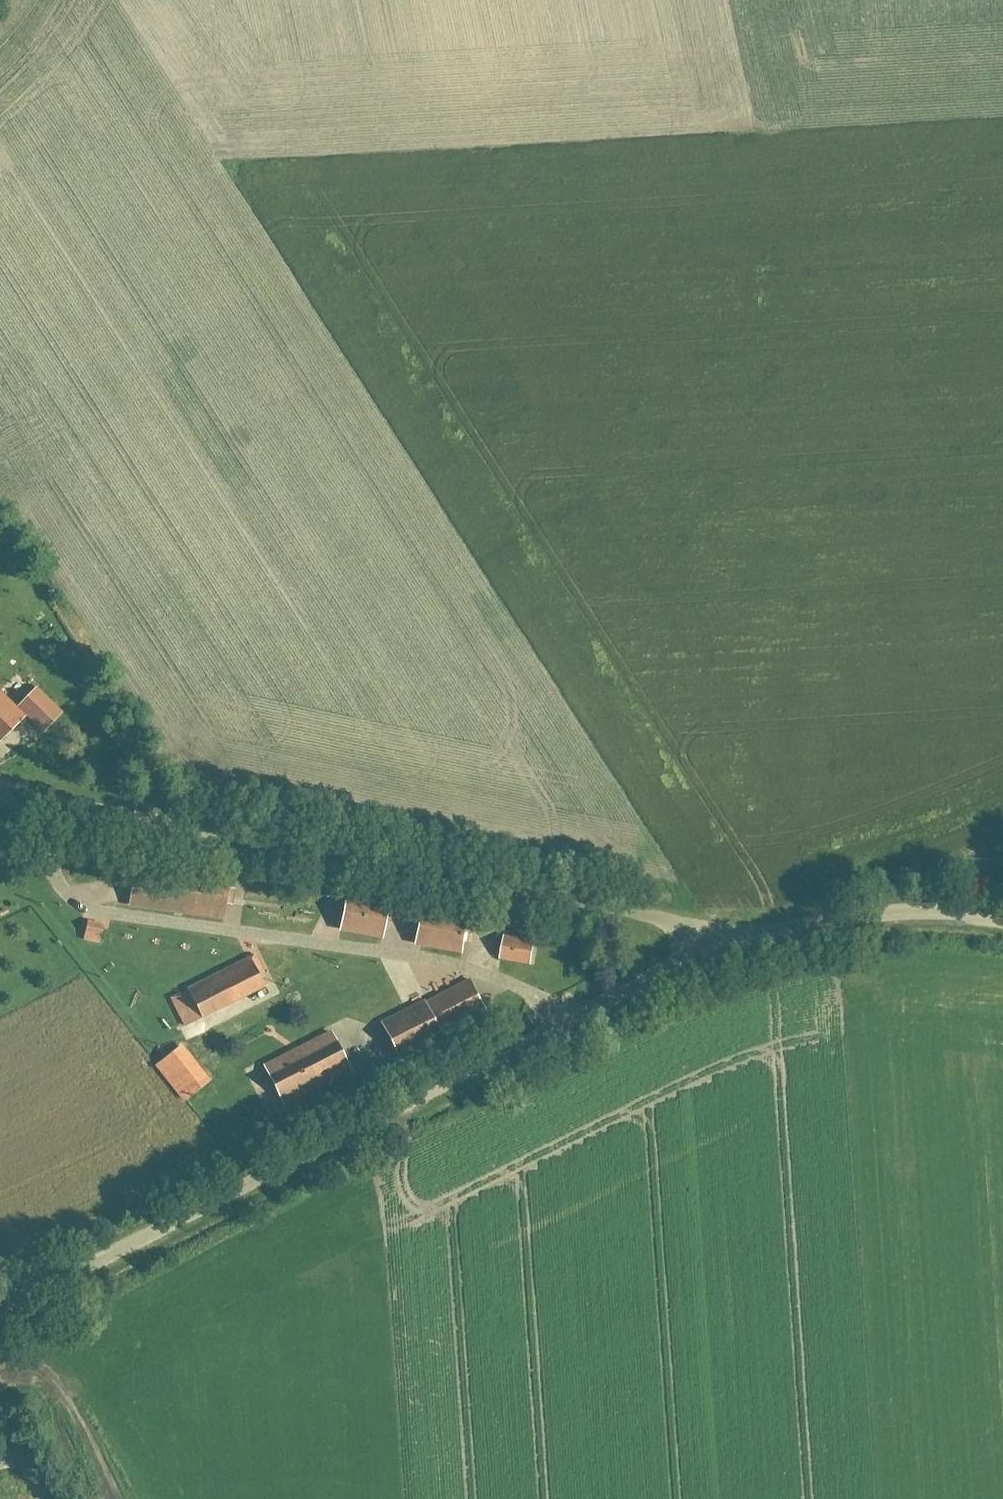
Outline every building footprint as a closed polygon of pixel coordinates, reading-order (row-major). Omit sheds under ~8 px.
[(66,706),(36,684),(18,708),(48,730),(66,706)] [(19,716),(0,700),(0,739),(19,716)] [(136,855),(126,910),(222,926),(232,871),(136,855)] [(341,903),(335,932),(383,943),(390,915),(341,903)] [(417,916),(410,945),(459,956),(466,928),(417,916)] [(104,924),(85,921),(82,941),(101,944),(104,924)] [(167,994),(185,1027),(257,988),(239,955),(167,994)]
